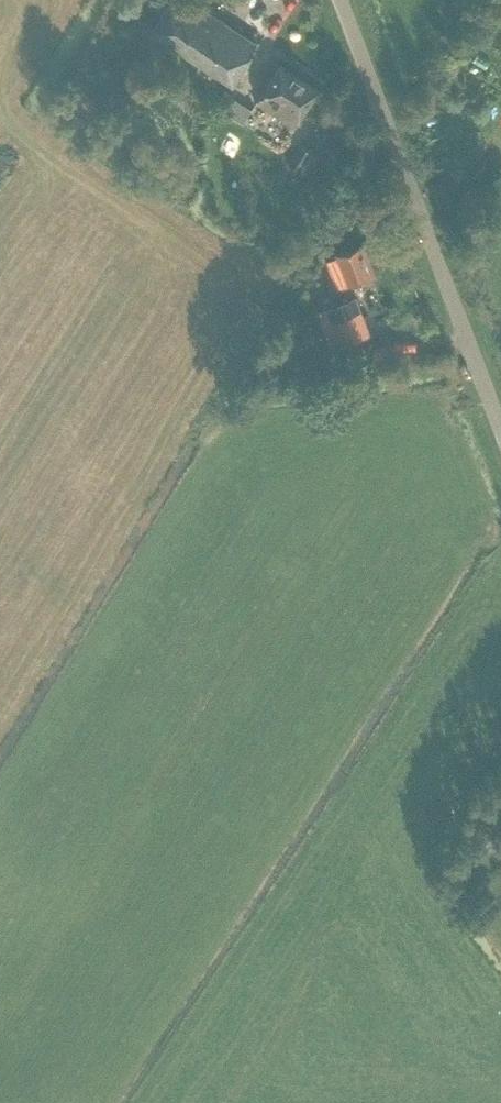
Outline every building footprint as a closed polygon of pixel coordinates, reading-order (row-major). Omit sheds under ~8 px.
[(233,80),(251,52),(257,42),(193,0),(171,0),(170,0),(152,27),(233,80)] [(235,80),(233,80),(235,81),(221,101),(223,102),(220,108),(243,122),(258,99),(276,111),(273,116),(282,121),(285,117),(295,123),(318,88),(281,64),(260,96),(235,80)] [(301,144),(289,163),(301,170),(312,152),(301,144)] [(331,295),(350,287),(349,283),(375,273),(363,242),(337,252),(342,265),(322,272),(331,295)] [(332,347),(371,333),(356,294),(317,309),(332,347)] [(388,341),(363,350),(368,365),(393,356),(388,341)]
